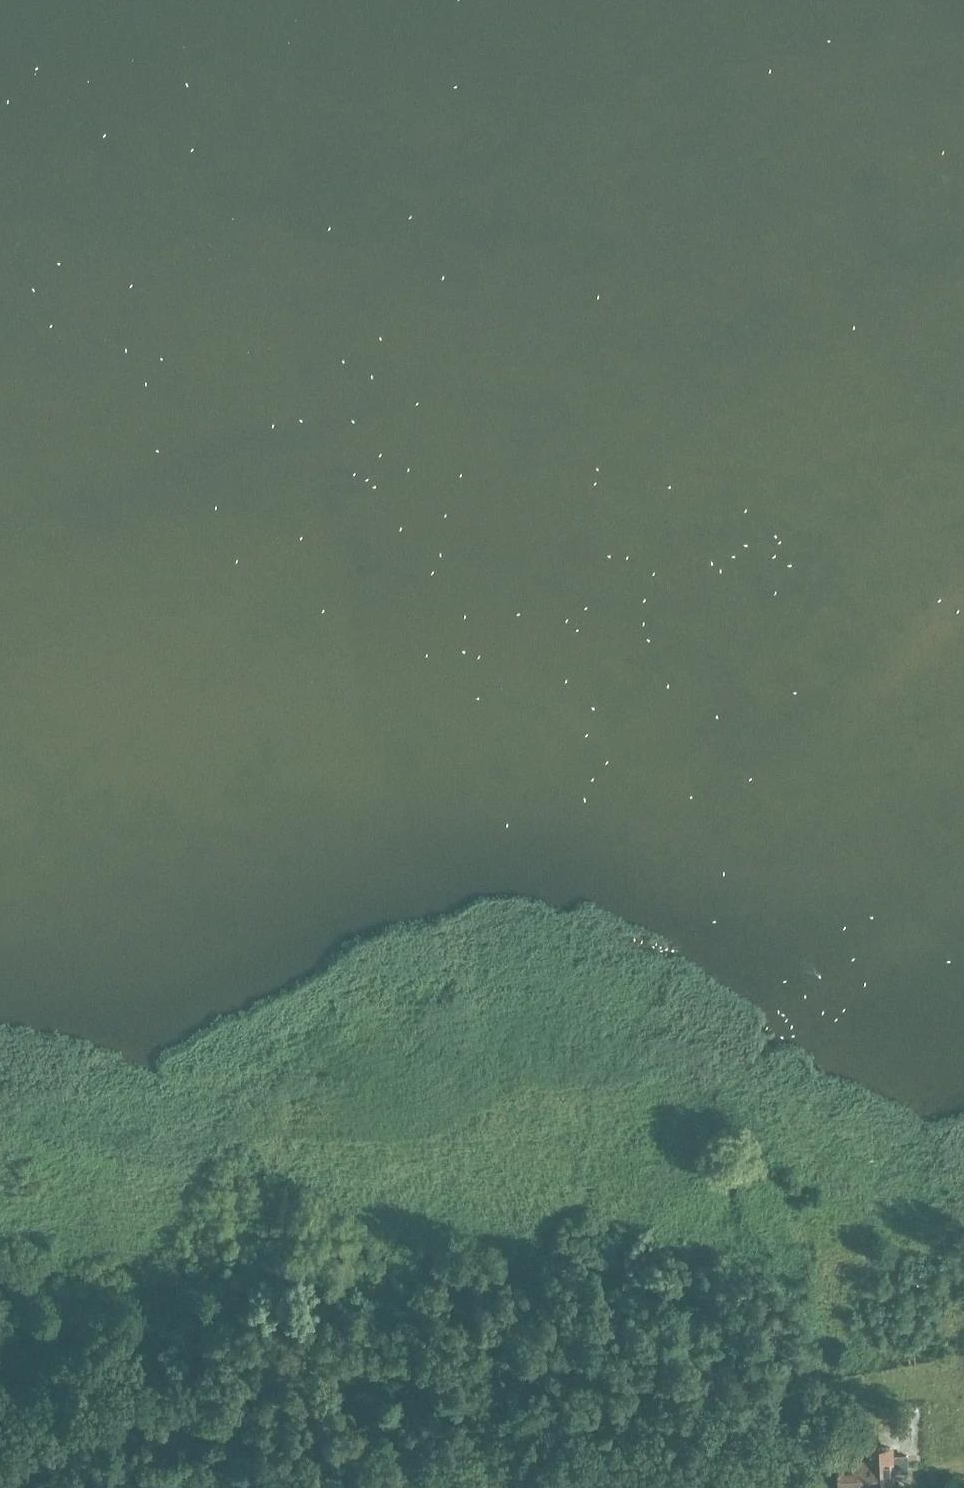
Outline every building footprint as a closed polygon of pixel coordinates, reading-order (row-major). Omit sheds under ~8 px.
[(893,1450),(893,1449),(872,1449),(873,1462),(844,1463),(844,1487),(873,1487),(894,1487),(894,1469),(893,1450)]
